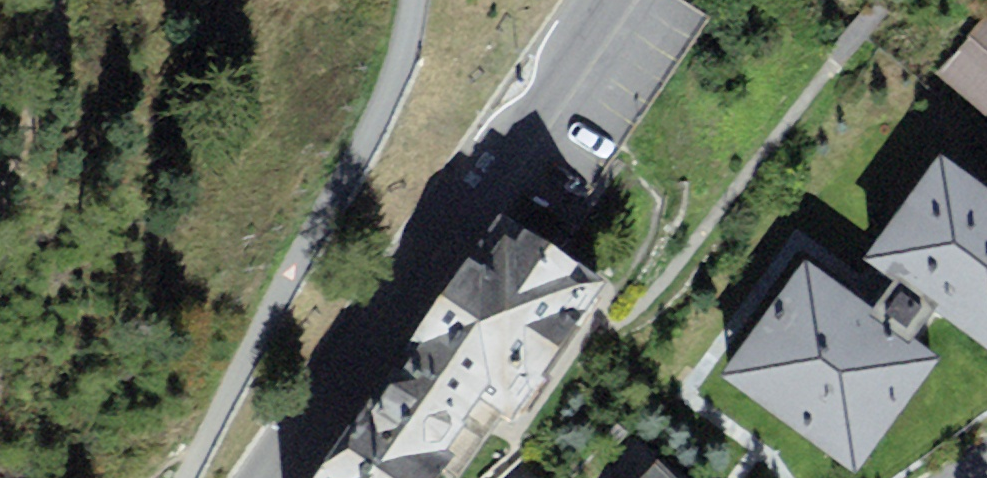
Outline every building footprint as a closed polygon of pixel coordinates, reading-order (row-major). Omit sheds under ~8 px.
[(946,70),(986,106),(986,27),(985,25),(946,70)] [(870,259),(986,339),(986,196),(937,161),(870,259)] [(341,477),(488,477),(489,476),(476,466),(542,381),(568,401),(619,335),(594,315),(612,292),(534,232),(341,477)] [(722,379),(858,477),(866,477),(951,362),(810,259),(722,379)] [(631,477),(707,477),(670,440),(631,477)]
